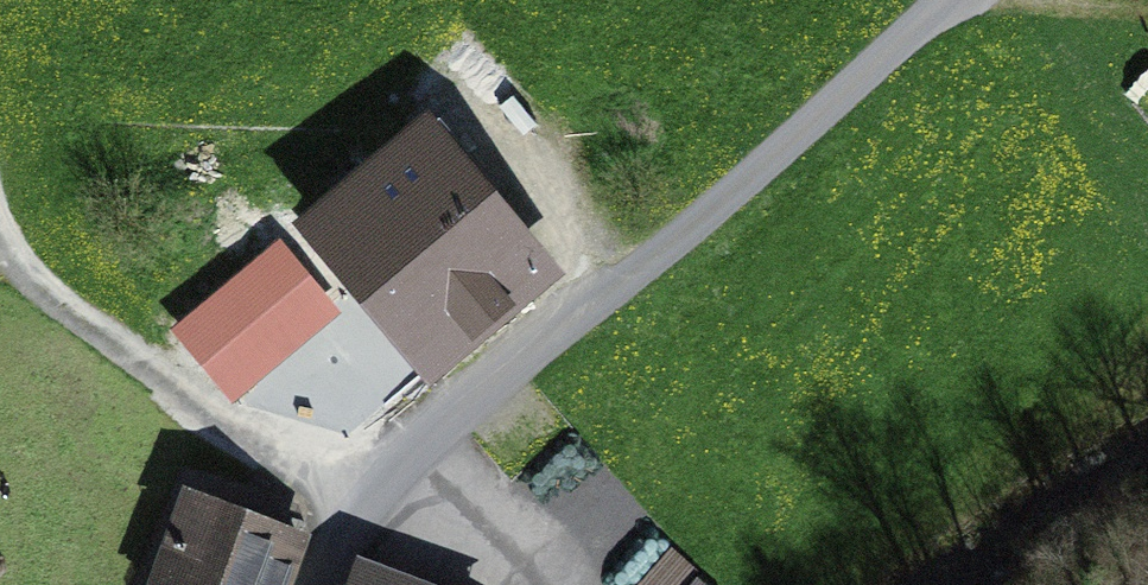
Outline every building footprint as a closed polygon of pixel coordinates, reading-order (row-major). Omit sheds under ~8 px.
[(448,154),(335,248),(454,390),(567,297),(448,154)] [(189,508),(157,584),(286,584),(299,553),(189,508)] [(361,574),(357,584),(391,584),(361,574)]
